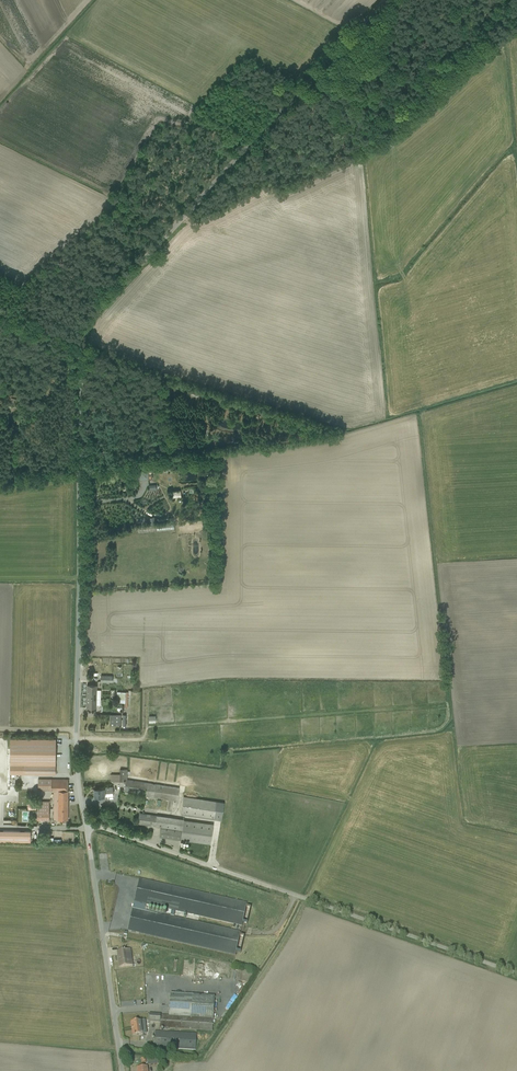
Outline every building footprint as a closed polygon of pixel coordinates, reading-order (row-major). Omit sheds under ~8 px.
[(112,682),(112,673),(101,673),(100,682),(112,682)] [(96,686),(93,686),(92,686),(92,685),(91,685),(91,686),(87,685),(87,708),(96,708),(96,686)] [(129,692),(127,692),(117,692),(116,702),(129,703),(131,703),(132,691),(129,691),(129,692)] [(121,726),(121,715),(110,714),(110,725),(121,726)] [(63,773),(64,737),(17,736),(17,753),(16,773),(63,773)] [(186,786),(133,780),(134,769),(127,768),(126,774),(118,773),(117,780),(132,782),(131,790),(147,792),(148,790),(152,790),(151,797),(184,801),(186,786)] [(94,798),(114,796),(113,786),(93,788),(94,798)] [(58,819),(69,819),(69,791),(59,790),(58,819)] [(188,814),(228,819),(230,802),(190,796),(188,814)] [(56,800),(44,801),(44,821),(56,821),(56,800)] [(190,840),(218,842),(220,821),(145,815),(144,824),(166,826),(165,838),(190,840)] [(37,842),(38,830),(0,829),(0,841),(37,842)] [(145,880),(135,932),(193,944),(188,944),(243,955),(245,943),(243,931),(213,925),(212,929),(208,929),(207,932),(204,932),(165,924),(164,921),(167,920),(168,915),(178,914),(185,915),(186,915),(238,926),(242,925),(247,926),(249,926),(251,913),(250,901),(145,880)] [(119,969),(133,967),(131,950),(117,952),(119,969)] [(182,1029),(220,1030),(221,995),(177,993),(176,1017),(156,1016),(155,1022),(182,1023),(182,1029)] [(132,1037),(144,1035),(142,1021),(131,1022),(132,1037)] [(185,1051),(202,1051),(203,1034),(174,1033),(173,1037),(164,1037),(164,1032),(162,1031),(161,1048),(185,1049),(185,1051)]
